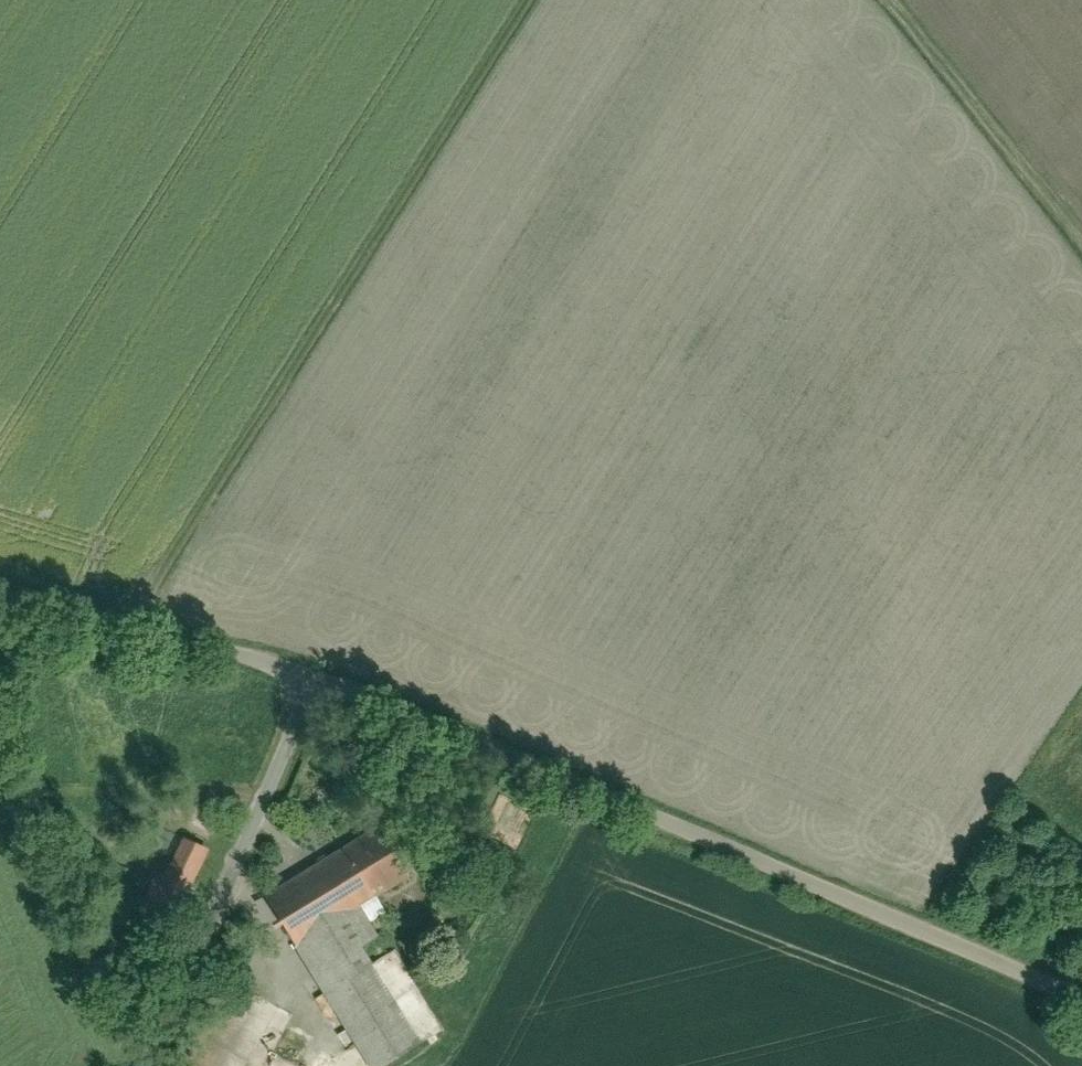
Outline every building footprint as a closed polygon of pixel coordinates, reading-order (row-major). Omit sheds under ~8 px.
[(494,827),(508,829),(508,834),(529,837),(533,804),(498,799),(494,827)] [(382,826),(269,895),(375,1065),(389,1065),(424,1044),(347,919),(414,878),(382,826)] [(183,925),(211,845),(183,835),(169,877),(159,873),(145,911),(183,925)]
